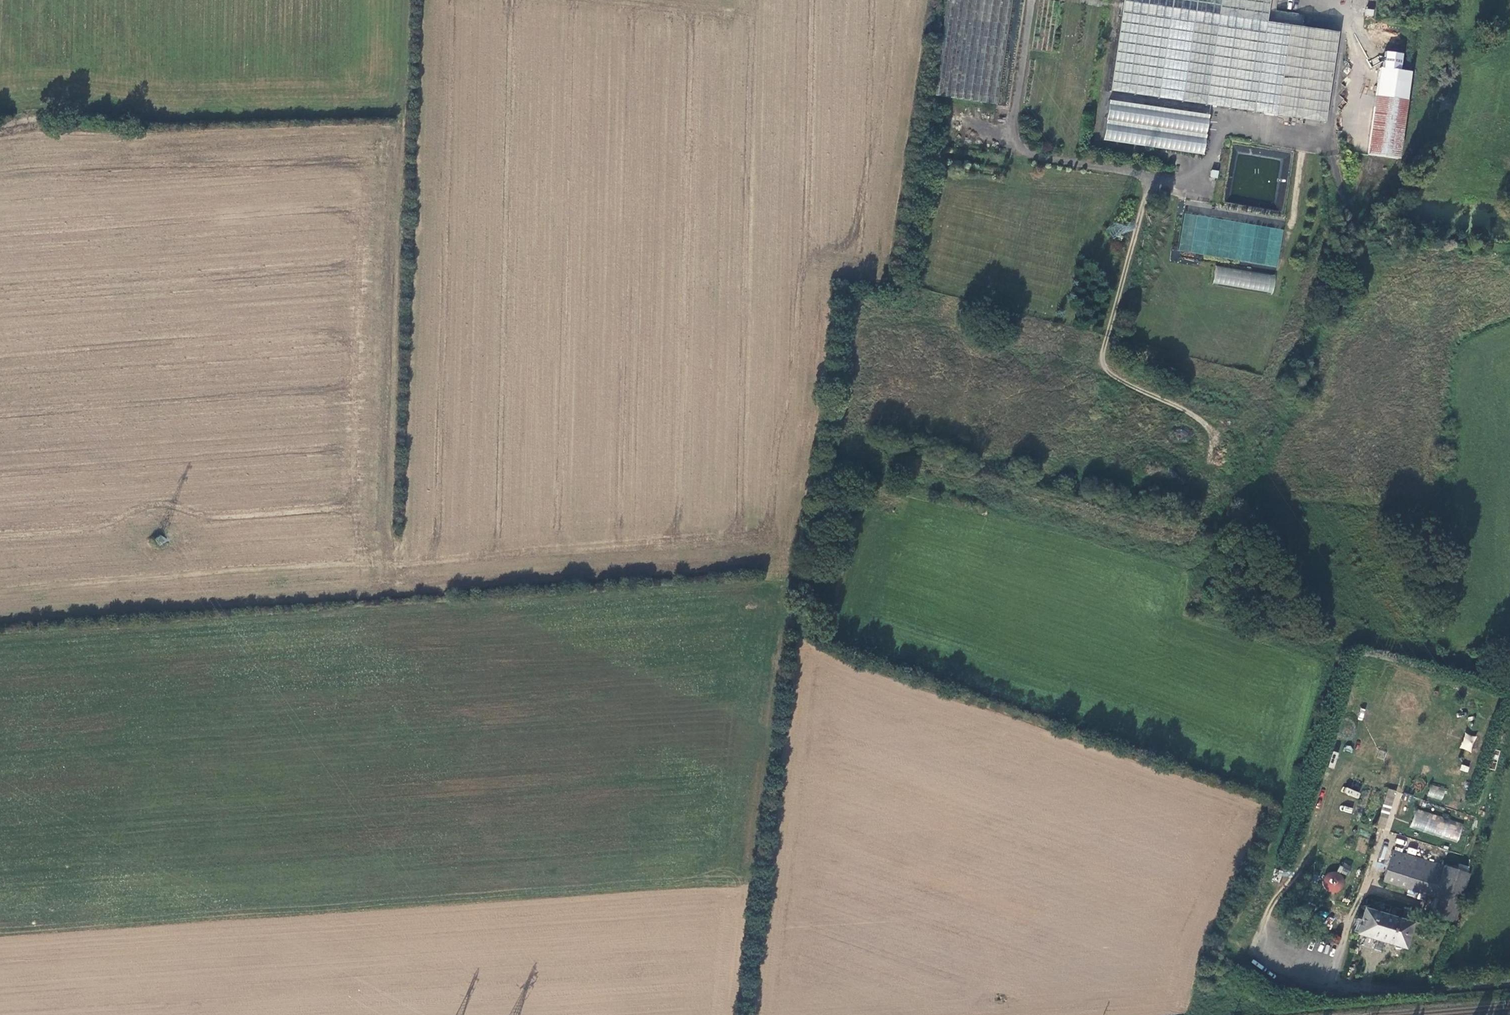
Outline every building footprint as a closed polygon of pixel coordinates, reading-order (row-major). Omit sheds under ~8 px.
[(934,95),(997,104),(1012,0),(947,0),(934,95)] [(1109,91),(1323,123),(1336,33),(1265,23),(1268,0),(1122,0),(1109,91)] [(1376,69),(1363,157),(1396,162),(1409,73),(1376,69)] [(1100,142),(1200,156),(1205,117),(1106,102),(1100,142)] [(1274,275),(1214,265),(1210,285),(1271,295),(1274,275)] [(1471,751),(1476,736),(1465,733),(1460,748),(1471,751)] [(1431,784),(1427,796),(1442,801),(1445,788),(1431,784)] [(1475,818),(1387,790),(1375,828),(1462,856),(1475,818)] [(1392,850),(1382,881),(1433,897),(1443,866),(1392,850)] [(1428,915),(1453,922),(1468,875),(1443,866),(1433,897),(1428,915)] [(1337,895),(1346,879),(1329,869),(1320,885),(1337,895)] [(1390,906),(1366,899),(1356,933),(1402,947),(1409,924),(1412,913),(1405,911),(1402,922),(1387,917),(1390,906)]
